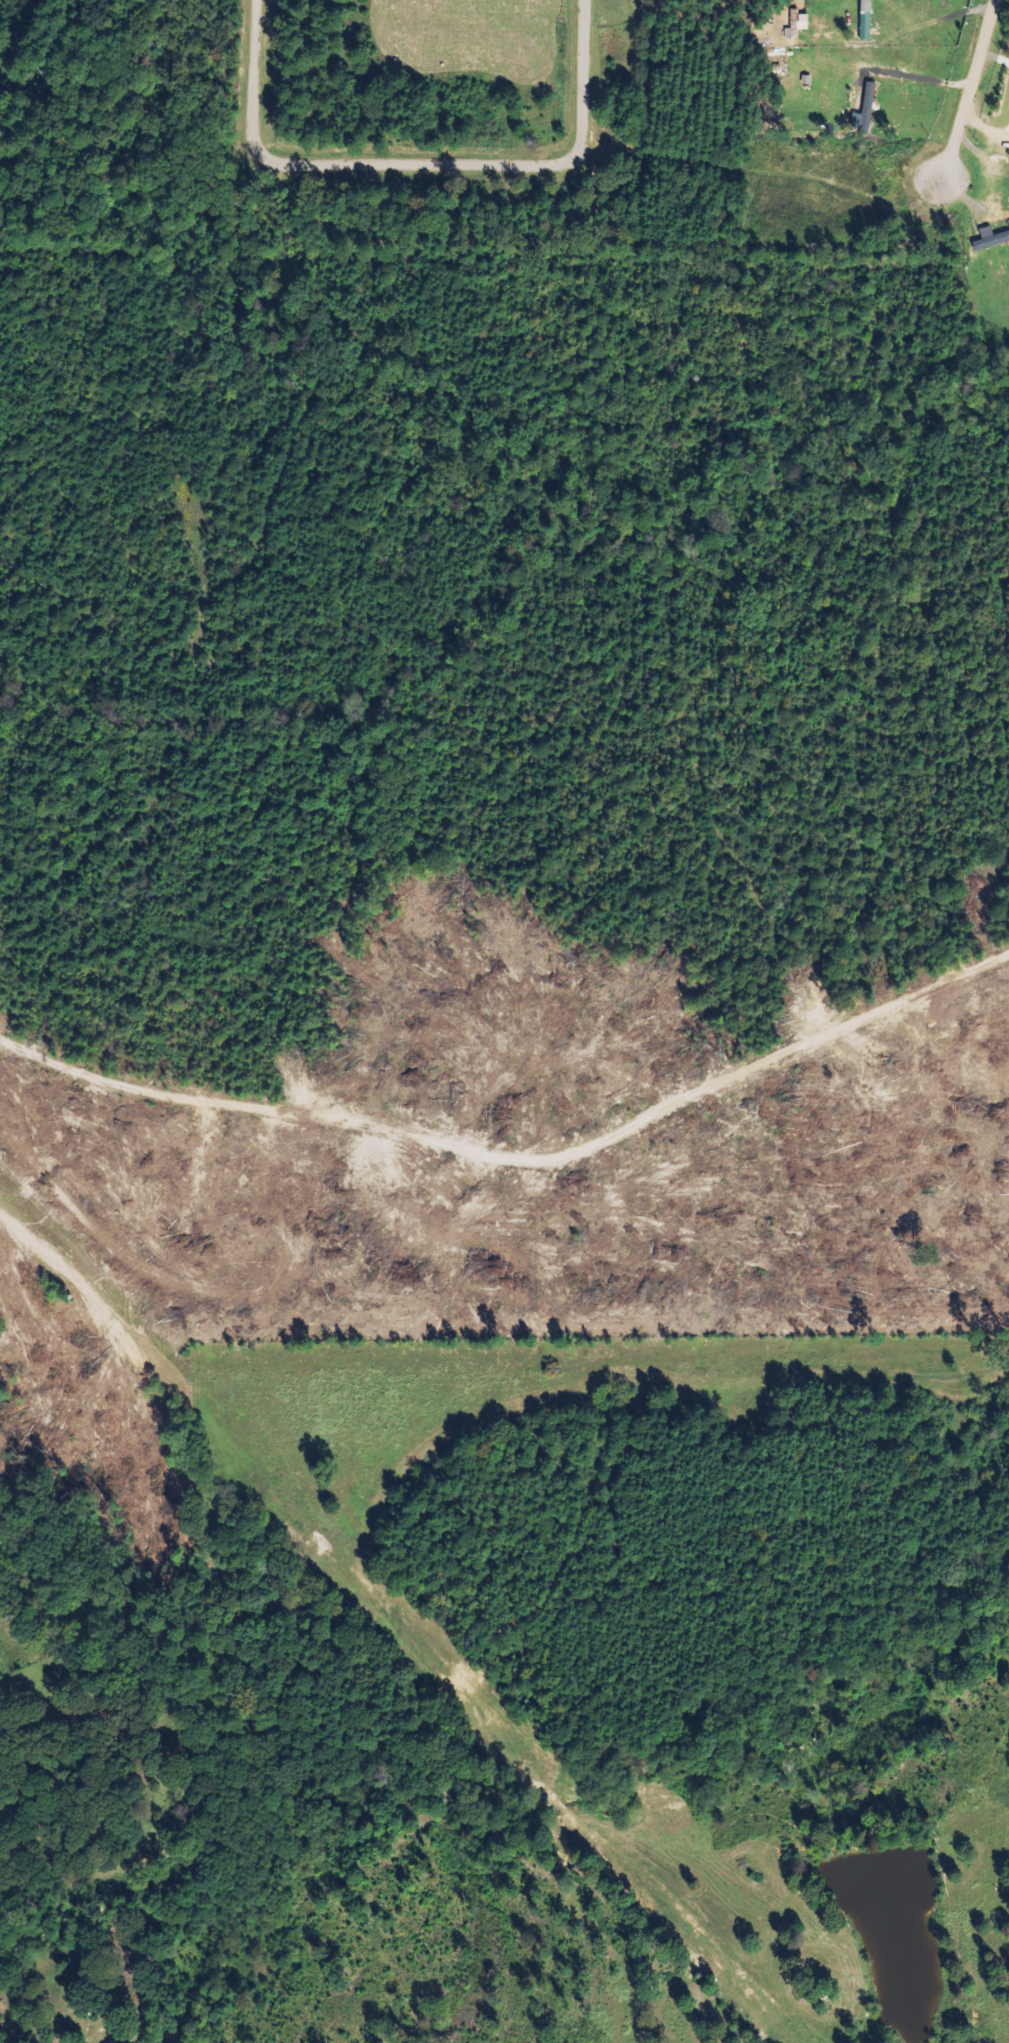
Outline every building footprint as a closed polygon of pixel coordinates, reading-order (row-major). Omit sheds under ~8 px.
[(807,30),(808,13),(790,13),(790,40),(797,40),(797,30),(807,30)] [(870,132),(875,83),(860,82),(854,130),(870,132)] [(993,235),(990,226),(979,230),(982,240),(972,243),(974,252),(1008,241),(1008,230),(993,235)]
